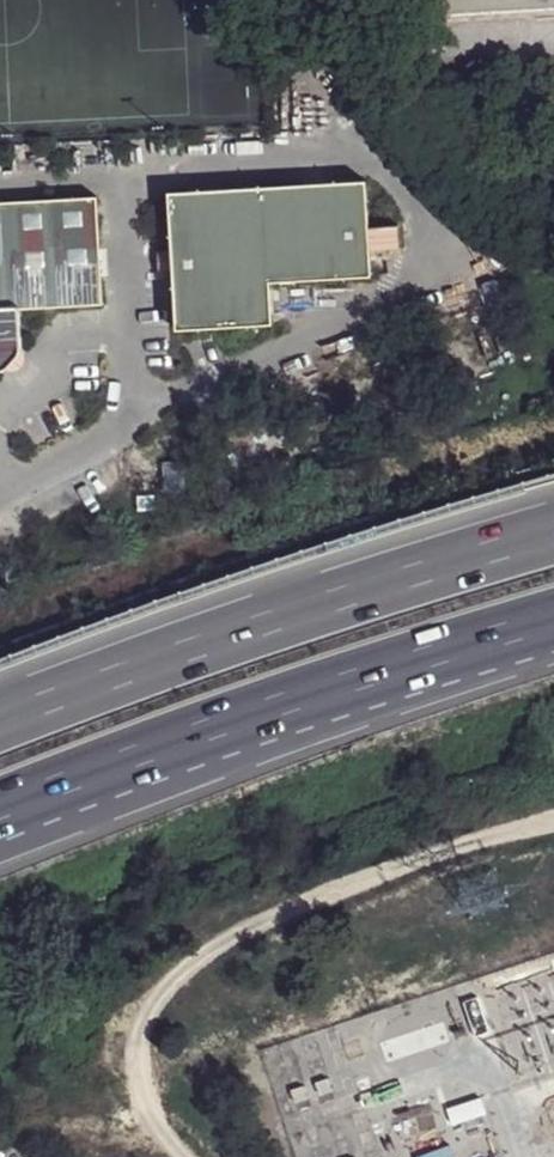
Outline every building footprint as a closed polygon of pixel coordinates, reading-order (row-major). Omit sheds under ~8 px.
[(553,4),(553,0),(431,0),(432,9),(553,4)] [(361,183),(164,195),(167,253),(169,274),(172,332),(268,327),(266,285),(367,280),(361,183)] [(18,351),(14,312),(99,306),(93,199),(0,204),(0,372),(18,351)] [(169,274),(167,253),(152,254),(153,275),(169,274)] [(481,1099),(447,1110),(452,1125),(486,1115),(481,1099)]
